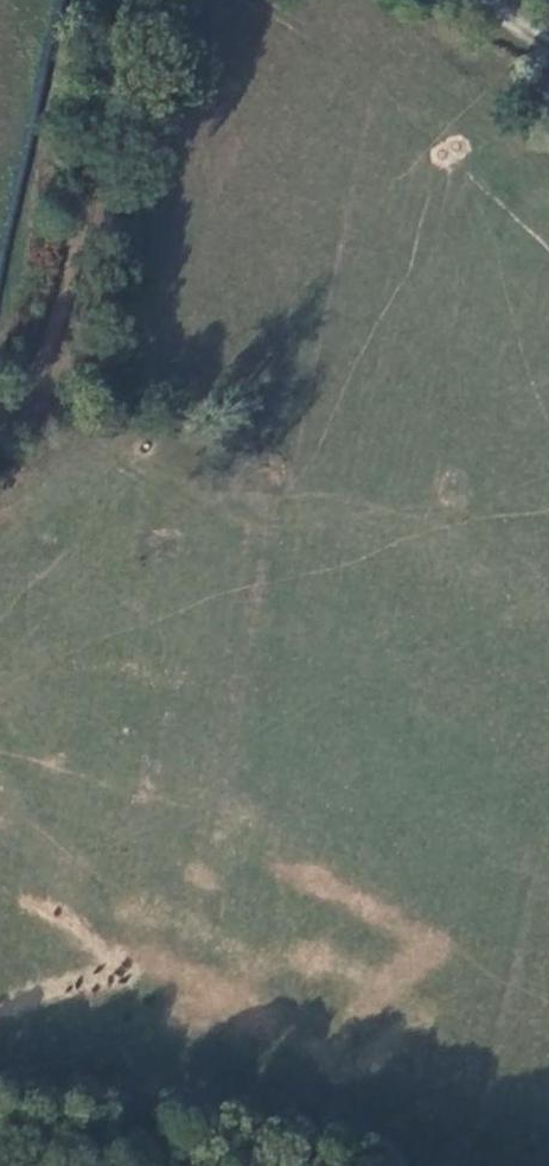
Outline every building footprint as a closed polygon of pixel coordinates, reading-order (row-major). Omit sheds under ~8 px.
[(540,9),(548,13),(548,0),(543,0),(540,9)]
